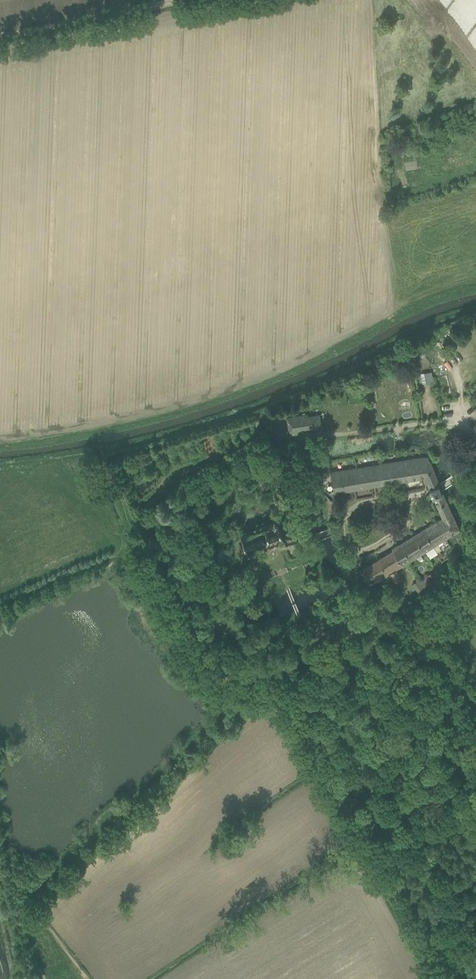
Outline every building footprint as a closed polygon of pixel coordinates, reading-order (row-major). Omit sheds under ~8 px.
[(308,413),(286,417),(289,433),(322,427),(319,414),(308,416),(308,413)] [(429,488),(439,485),(428,457),(382,464),(385,483),(424,477),(429,488)] [(354,468),(358,488),(385,483),(382,464),(354,468)] [(334,492),(358,488),(354,468),(330,472),(334,492)] [(451,513),(441,490),(432,495),(442,518),(451,513)] [(442,518),(436,521),(446,538),(459,530),(451,513),(442,518)] [(433,546),(446,538),(436,521),(423,529),(433,546)] [(419,554),(433,546),(423,529),(409,538),(419,554)] [(409,538),(398,544),(403,552),(404,551),(410,560),(419,554),(409,538)] [(392,550),(378,559),(381,564),(386,561),(393,571),(402,566),(402,565),(410,560),(404,551),(403,552),(398,544),(391,549),(392,550)] [(381,564),(378,559),(360,570),(369,585),(393,571),(386,561),(381,564)] [(417,592),(424,587),(418,579),(411,585),(417,592)]
